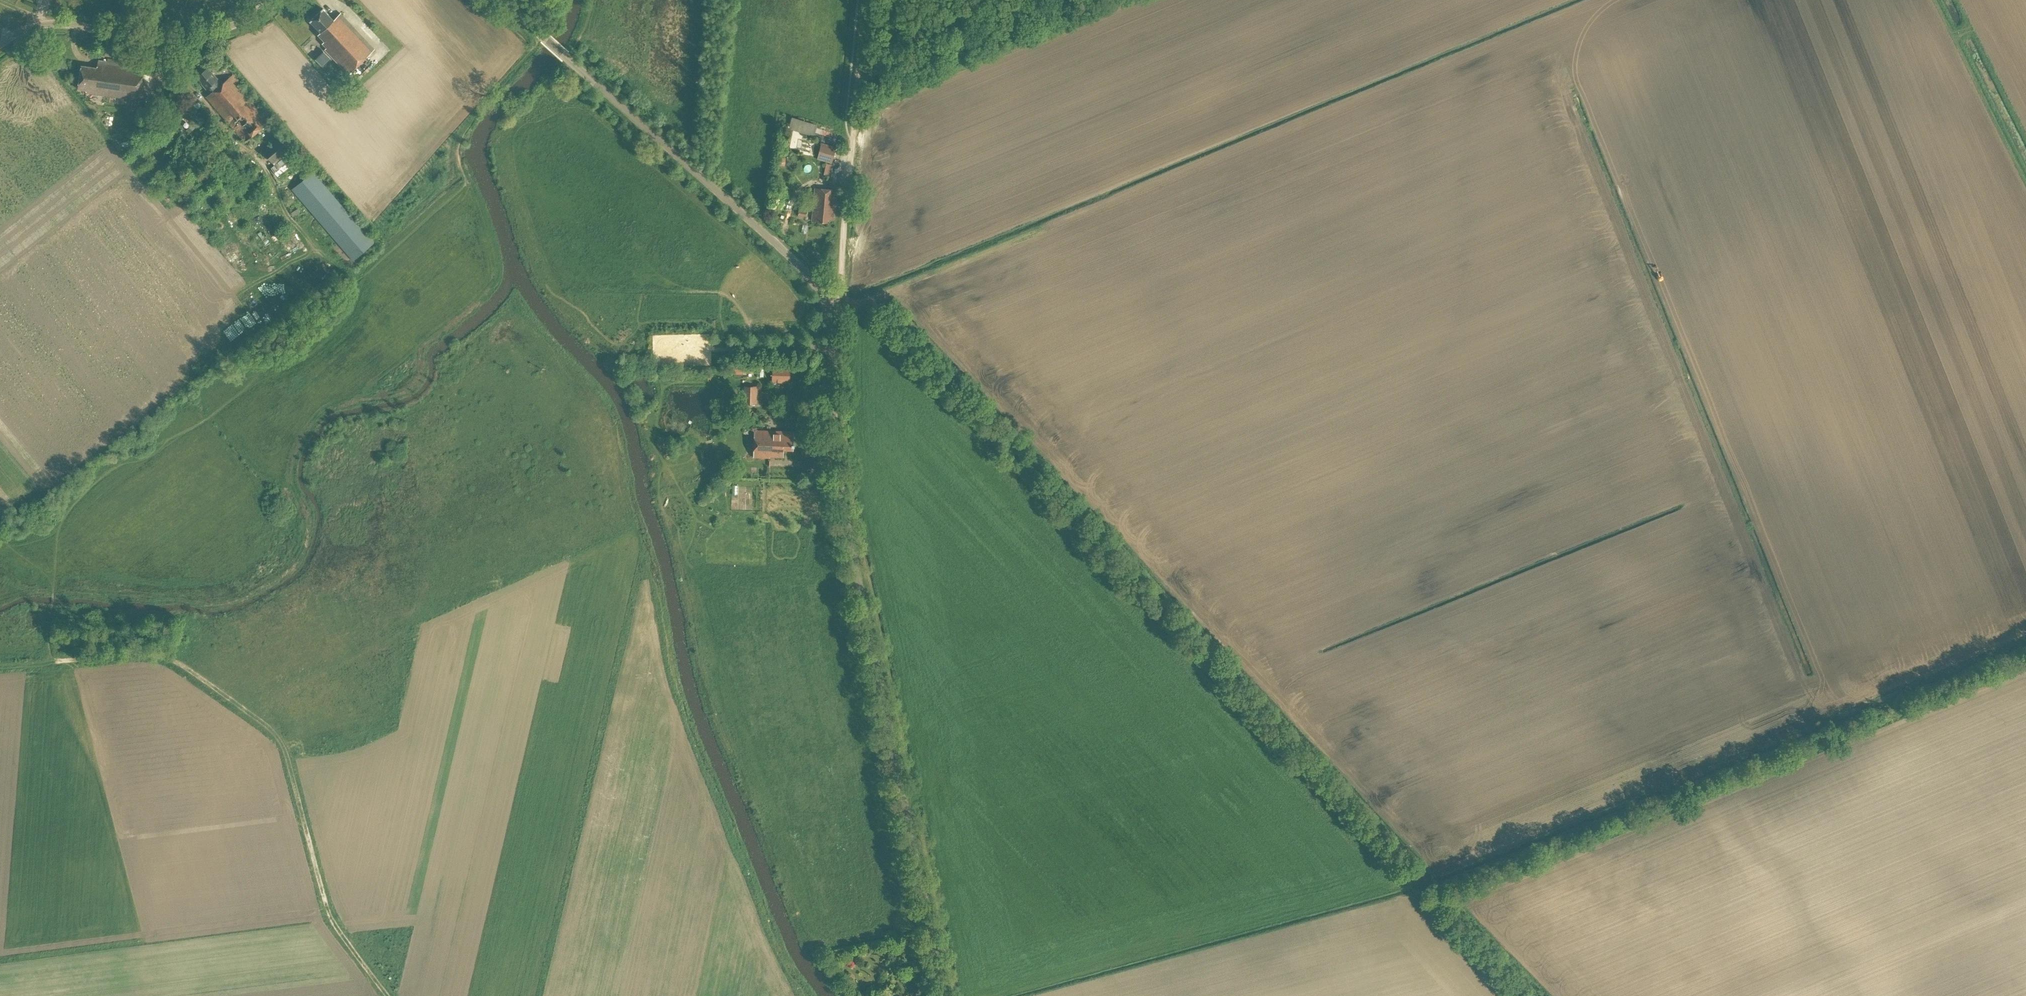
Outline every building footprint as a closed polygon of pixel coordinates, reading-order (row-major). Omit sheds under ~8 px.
[(348,75),(373,51),(339,14),(332,21),(321,9),(309,21),(321,32),(318,35),(325,42),(322,44),(326,48),(324,50),(348,75)] [(320,57),(325,52),(320,47),(315,52),(320,57)] [(139,100),(143,67),(97,60),(96,68),(81,65),(77,88),(85,89),(85,93),(103,96),(103,95),(139,100)] [(244,143),(268,121),(230,77),(221,84),(207,67),(196,77),(202,84),(201,85),(209,94),(205,98),(244,143)] [(273,163),(291,148),(282,136),(263,151),(273,163)] [(810,152),(812,141),(803,139),(801,150),(810,152)] [(822,143),(818,160),(832,164),(837,147),(822,143)] [(278,176),(298,159),(291,151),(271,168),(278,176)] [(313,172),(292,190),(353,260),(374,243),(313,172)] [(815,187),(812,220),(827,221),(827,218),(834,219),(836,189),(815,187)] [(292,212),(297,220),(305,214),(300,206),(292,212)] [(790,378),(790,368),(772,367),(772,382),(778,382),(778,378),(790,378)] [(757,404),(757,386),(744,385),(743,403),(757,404)] [(754,429),(753,457),(769,457),(769,456),(783,456),(783,449),(793,449),(794,431),(754,429)]
